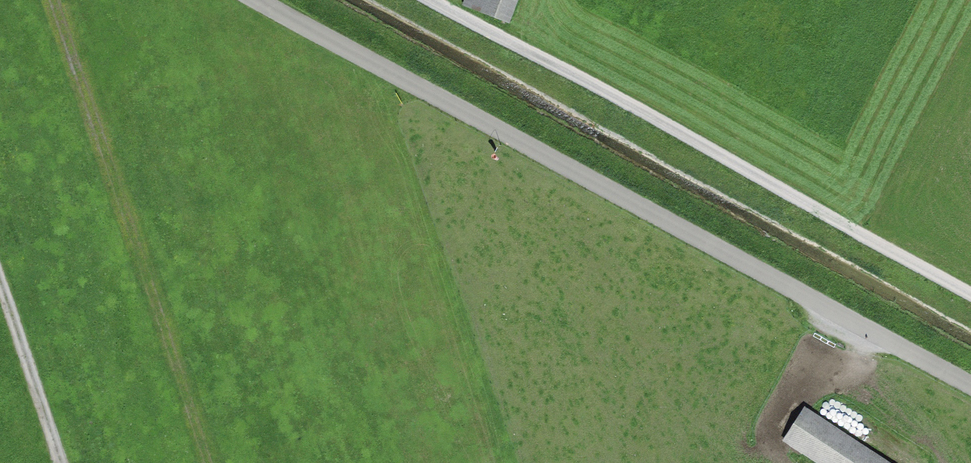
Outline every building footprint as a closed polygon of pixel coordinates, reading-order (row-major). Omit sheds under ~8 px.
[(462,7),(507,25),(517,0),(465,0),(462,7)] [(804,410),(783,443),(815,462),(888,462),(804,410)]
